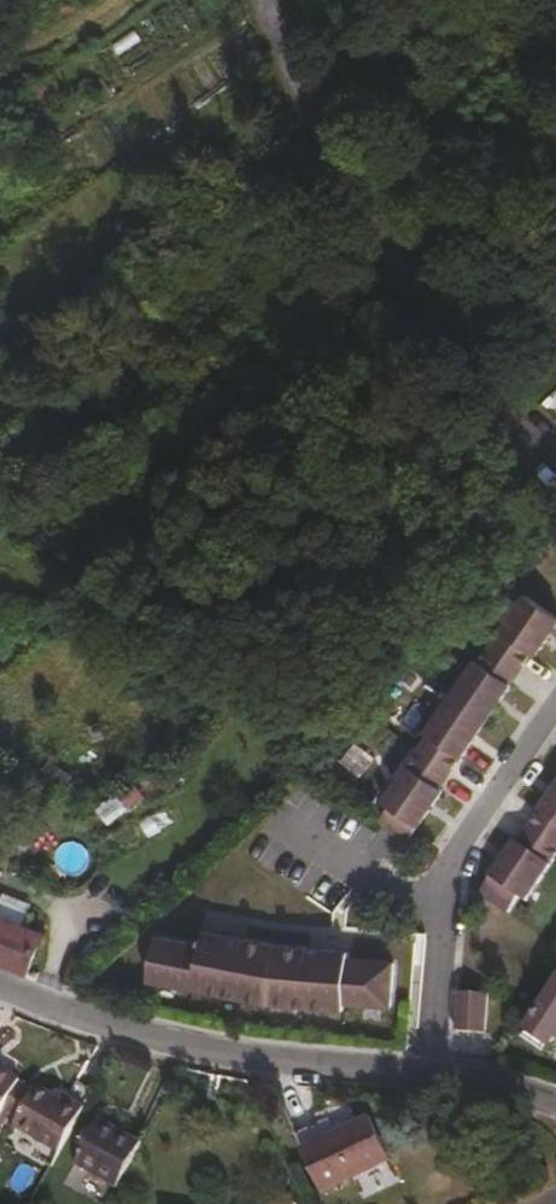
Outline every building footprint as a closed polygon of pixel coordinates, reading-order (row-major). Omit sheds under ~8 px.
[(530,650),(533,652),(555,620),(555,613),(525,591),(477,658),(474,656),(447,693),(423,727),(425,731),(416,743),(448,766),(497,696),(530,650)] [(401,836),(439,785),(436,783),(448,766),(416,743),(379,796),(386,801),(374,817),(401,836)] [(527,825),(518,838),(515,836),(478,888),(507,908),(518,892),(525,898),(555,851),(555,783),(527,825)] [(0,913),(0,959),(11,963),(27,969),(41,929),(0,913)] [(388,1003),(393,959),(346,955),(347,947),(276,941),(202,926),(199,940),(153,931),(146,975),(265,999),(342,1006),(343,999),(388,1003)] [(522,1022),(523,1026),(520,1030),(541,1045),(544,1041),(548,1039),(555,1027),(555,972),(522,1022)] [(484,1029),(486,990),(457,987),(454,1028),(484,1029)] [(15,1078),(18,1072),(0,1062),(0,1104),(15,1078)] [(86,1079),(67,1070),(59,1086),(61,1087),(57,1094),(45,1086),(29,1077),(25,1083),(15,1078),(0,1104),(11,1110),(8,1117),(52,1143),(86,1079)] [(61,1087),(59,1086),(49,1081),(45,1086),(57,1094),(61,1087)] [(325,1186),(391,1150),(369,1108),(320,1133),(313,1120),(295,1131),(325,1186)] [(74,1158),(100,1111),(94,1109),(69,1154),(74,1158)] [(111,1179),(136,1133),(100,1111),(74,1158),(111,1179)]
